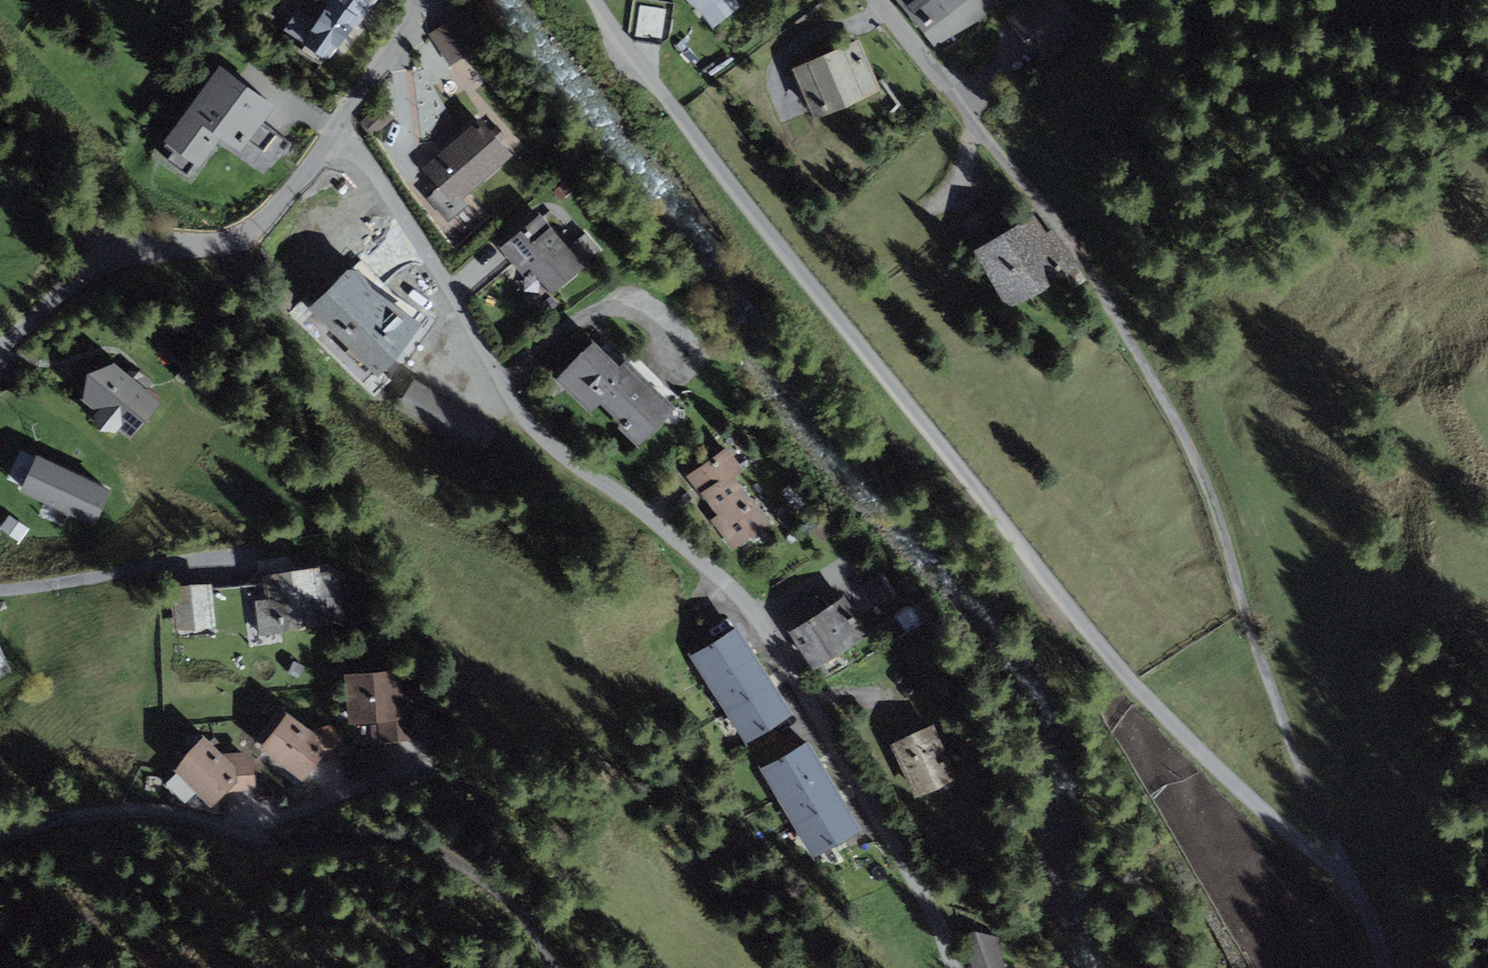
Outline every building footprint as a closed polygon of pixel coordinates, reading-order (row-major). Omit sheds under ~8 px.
[(377,0),(331,0),(316,21),(299,8),(283,30),(305,46),(302,51),(319,63),(323,57),(328,60),(377,0)] [(713,29),(742,6),(736,0),(684,0),(713,29)] [(934,47),(987,15),(979,0),(898,0),(934,47)] [(1064,0),(1032,0),(1008,20),(1041,61),(1084,25),(1064,0)] [(464,11),(428,35),(450,67),(486,43),(464,11)] [(859,40),(791,69),(813,119),(881,89),(859,40)] [(275,106),(219,65),(164,141),(176,150),(168,160),(187,174),(194,163),(200,168),(221,139),(241,154),(275,106)] [(479,118),(423,167),(452,201),(459,196),(462,199),(513,156),(479,118)] [(993,203),(962,223),(977,247),(971,250),(1008,310),(1079,266),(1055,227),(1046,233),(1035,214),(1009,229),(993,203)] [(522,275),(529,269),(562,240),(539,214),(499,248),(522,275)] [(584,266),(562,240),(529,269),(551,294),(584,266)] [(378,377),(422,327),(374,289),(360,269),(348,270),(309,308),(378,377)] [(593,341),(555,380),(590,414),(600,404),(619,423),(615,427),(637,448),(676,408),(626,360),(620,366),(593,341)] [(87,374),(82,400),(97,412),(94,415),(99,431),(116,433),(118,430),(130,440),(161,403),(112,363),(87,374)] [(395,410),(476,462),(496,431),(415,379),(395,410)] [(8,476),(22,483),(37,452),(23,445),(8,476)] [(734,551),(771,523),(735,477),(744,470),(725,446),(685,477),(716,516),(710,521),(734,551)] [(111,490),(35,456),(19,491),(95,525),(111,490)] [(320,572),(319,569),(263,576),(266,600),(254,601),(258,636),(376,622),(372,590),(347,593),(348,601),(342,602),(339,578),(330,571),(320,572)] [(879,574),(861,586),(876,608),(894,596),(879,574)] [(212,584),(171,588),(175,631),(216,628),(212,584)] [(801,625),(789,633),(814,671),(870,634),(845,596),(824,610),(815,597),(793,612),(801,625)] [(690,655),(709,685),(756,656),(737,626),(690,655)] [(12,669),(0,646),(0,677),(12,669)] [(709,685),(727,714),(774,685),(756,656),(709,685)] [(400,669),(343,675),(348,725),(377,722),(380,744),(418,740),(414,700),(403,694),(400,669)] [(727,714),(745,743),(792,714),(774,685),(727,714)] [(312,730),(286,713),(260,749),(303,780),(317,763),(341,758),(334,724),(312,730)] [(933,725),(891,744),(915,797),(958,778),(933,725)] [(222,753),(203,736),(187,753),(175,772),(211,807),(227,792),(255,791),(254,762),(246,752),(222,753)] [(761,769),(778,799),(826,771),(809,741),(761,769)] [(778,799),(796,828),(843,800),(826,771),(778,799)] [(796,828),(813,858),(861,830),(843,800),(796,828)] [(966,934),(973,967),(1005,967),(1000,938),(975,931),(966,934)]
